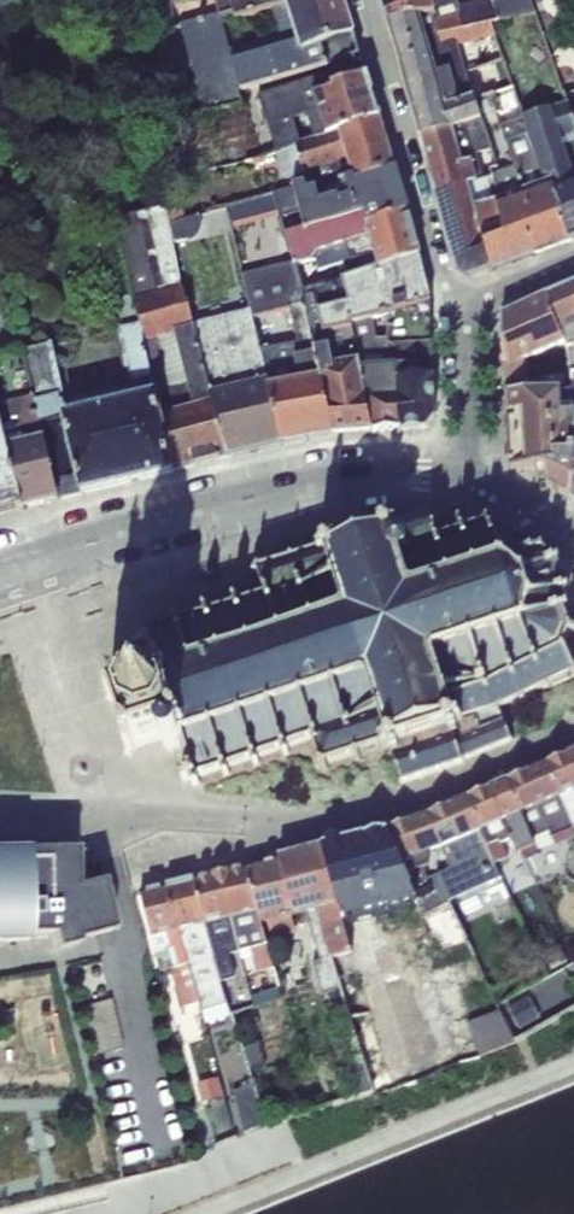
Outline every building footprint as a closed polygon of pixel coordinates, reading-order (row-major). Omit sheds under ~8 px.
[(13,32),(4,0),(0,0),(0,34),(13,32)] [(343,0),(295,0),(271,7),(280,35),(231,50),(222,23),(234,18),(232,11),(218,15),(180,25),(205,112),(242,104),(238,94),(241,92),(232,61),(297,43),(300,52),(354,36),(343,0)] [(230,1),(230,0),(213,0),(218,15),(232,11),(234,18),(271,7),(295,0),(234,0),(230,1)] [(387,24),(435,11),(434,6),(452,0),(380,0),(387,24)] [(387,24),(405,83),(451,70),(452,74),(465,70),(457,46),(494,35),(490,23),(499,21),(493,0),(459,7),(458,0),(452,0),(434,6),(435,11),(387,24)] [(499,21),(536,13),(531,0),(494,0),(493,0),(499,21)] [(156,30),(176,26),(171,2),(151,6),(156,30)] [(360,56),(354,36),(300,52),(297,43),(232,61),(241,92),(360,56)] [(362,63),(328,74),(332,86),(366,76),(362,63)] [(420,138),(481,118),(465,70),(452,74),(451,70),(405,83),(420,138)] [(315,137),(379,118),(366,76),(332,86),(328,74),(259,96),(275,153),(296,147),(295,144),(302,141),(294,116),(308,113),(315,137)] [(573,240),(573,172),(562,139),(573,135),(573,126),(570,114),(566,102),(522,118),(544,184),(554,181),(573,240)] [(355,181),(394,169),(379,118),(315,137),(302,141),(295,144),(296,147),(275,153),(282,179),(306,173),(309,184),(310,190),(354,178),(355,181)] [(420,138),(436,195),(464,186),(484,180),(477,155),(492,151),(481,118),(420,138)] [(500,126),(516,171),(523,191),(513,195),(535,256),(572,242),(572,241),(573,240),(554,181),(544,184),(522,118),(500,126)] [(407,212),(394,169),(355,181),(354,178),(310,190),(309,184),(274,194),(279,214),(289,246),(407,212)] [(484,180),(464,186),(479,234),(492,270),(535,256),(513,195),(523,191),(516,171),(484,180)] [(464,186),(436,195),(455,269),(473,277),(492,270),(479,234),(464,186)] [(274,194),(226,207),(232,226),(279,214),(274,194)] [(181,201),(166,205),(170,223),(185,219),(181,201)] [(228,457),(193,323),(182,284),(174,243),(170,223),(166,205),(116,218),(133,296),(173,472),(228,457)] [(419,255),(407,212),(289,246),(294,263),(310,259),(312,257),(316,272),(344,264),(348,277),(419,255)] [(185,219),(170,223),(174,243),(188,240),(191,239),(194,237),(196,235),(199,232),(200,228),(202,221),(200,215),(185,219)] [(431,303),(419,255),(348,277),(302,291),(307,305),(313,336),(350,326),(373,319),(393,312),(431,303)] [(291,309),(307,305),(302,291),(294,263),(242,275),(251,309),(247,310),(249,319),(254,318),(291,309)] [(501,317),(505,393),(562,390),(572,387),(571,374),(573,374),(573,284),(548,295),(501,317)] [(59,499),(173,472),(133,296),(114,300),(134,384),(66,402),(52,343),(23,352),(59,499)] [(432,342),(431,303),(393,312),(396,327),(388,327),(388,338),(389,343),(404,344),(432,342)] [(313,336),(307,305),(291,309),(298,342),(261,350),(254,318),(249,319),(280,445),(334,435),(313,336)] [(249,319),(247,310),(193,323),(228,457),(280,445),(249,319)] [(371,432),(401,430),(395,366),(390,367),(389,343),(388,338),(375,339),(373,319),(350,326),(371,432)] [(350,326),(313,336),(334,435),(371,432),(350,326)] [(433,375),(432,342),(404,344),(389,343),(390,367),(395,366),(401,430),(426,428),(435,416),(433,375)] [(59,499),(23,352),(0,357),(0,374),(12,422),(19,420),(19,422),(3,425),(23,508),(59,499)] [(571,374),(572,387),(562,390),(563,416),(573,415),(573,374),(571,374)] [(505,393),(505,396),(507,396),(510,470),(545,468),(547,488),(571,501),(573,449),(573,415),(563,416),(562,390),(505,393)] [(23,508),(3,425),(0,415),(0,513),(23,508)] [(105,699),(115,703),(116,707),(118,709),(124,712),(130,727),(131,731),(128,738),(127,741),(128,744),(124,753),(132,757),(137,748),(162,740),(162,741),(162,742),(162,744),(163,745),(163,746),(163,747),(164,747),(164,748),(165,749),(167,750),(168,751),(169,752),(170,752),(172,752),(173,752),(174,752),(175,752),(176,752),(177,752),(178,752),(179,751),(180,750),(181,750),(186,765),(188,771),(189,773),(181,775),(183,782),(191,780),(193,786),(200,784),(198,777),(222,769),(225,776),(229,775),(227,767),(252,759),(254,766),(259,765),(256,757),(281,749),(284,756),(289,754),(286,747),(295,744),(312,739),(319,761),(313,763),(315,768),(321,766),(323,772),(328,770),(326,764),(351,756),(353,755),(355,761),(360,760),(358,753),(359,753),(360,753),(361,755),(363,754),(363,752),(378,747),(379,749),(381,748),(382,749),(390,746),(401,780),(399,783),(402,784),(403,781),(420,776),(420,778),(424,777),(423,775),(439,770),(440,772),(443,771),(442,769),(460,763),(464,764),(465,761),(462,760),(509,741),(512,742),(513,739),(511,738),(499,710),(498,707),(514,700),(519,697),(521,700),(524,698),(523,696),(539,688),(543,685),(545,688),(548,686),(548,685),(547,684),(551,682),(553,686),(569,679),(568,675),(572,673),(573,675),(573,674),(573,666),(564,646),(569,631),(573,631),(573,627),(568,627),(561,612),(567,610),(566,607),(560,608),(565,595),(569,594),(568,589),(566,589),(570,585),(570,584),(572,584),(573,581),(571,580),(568,569),(568,568),(566,566),(565,567),(557,566),(560,564),(558,560),(557,560),(554,562),(542,554),(543,554),(542,552),(538,550),(533,552),(530,550),(514,539),(515,537),(511,534),(510,536),(506,534),(491,526),(491,525),(487,523),(485,524),(486,526),(465,532),(462,523),(457,524),(457,535),(439,541),(432,519),(433,516),(429,514),(428,516),(390,528),(388,520),(380,522),(383,530),(356,538),(332,547),(329,539),(322,541),(324,549),(321,551),(320,549),(318,550),(315,553),(315,554),(304,558),(304,557),(300,555),(298,556),(299,558),(294,559),(292,553),(287,555),(289,561),(260,569),(254,566),(251,570),(258,574),(265,596),(240,605),(237,598),(232,600),(234,607),(215,612),(210,614),(208,608),(203,610),(205,616),(203,616),(180,624),(178,618),(173,620),(175,626),(151,635),(149,628),(142,630),(144,637),(137,639),(139,646),(147,644),(148,648),(154,667),(152,667),(150,668),(148,668),(147,669),(145,670),(143,672),(141,673),(141,674),(140,675),(139,676),(139,678),(138,679),(138,680),(138,681),(138,684),(138,685),(138,687),(139,688),(119,694),(110,689),(105,699)] [(544,765),(572,831),(573,830),(573,753),(544,765)] [(505,782),(530,840),(549,832),(555,847),(573,838),(573,837),(572,831),(544,765),(505,782)] [(505,782),(466,799),(495,864),(508,859),(502,843),(511,840),(518,854),(522,852),(525,860),(536,855),(530,840),(505,782)] [(386,830),(417,902),(420,909),(424,907),(429,913),(449,902),(501,878),(495,864),(466,799),(433,814),(427,816),(386,830)] [(417,902),(386,830),(385,829),(364,834),(365,835),(323,846),(323,847),(343,919),(417,902)] [(27,941),(25,935),(50,933),(54,950),(78,943),(77,939),(112,930),(98,877),(99,876),(97,860),(75,861),(75,847),(0,849),(0,941),(27,941)] [(246,867),(261,924),(307,912),(320,961),(314,963),(322,994),(340,989),(331,959),(350,953),(349,942),(343,919),(323,847),(246,867)] [(261,924),(246,867),(220,873),(240,952),(249,949),(255,973),(274,968),(261,924)] [(220,873),(193,879),(207,932),(221,981),(237,976),(231,954),(240,952),(220,873)] [(193,879),(167,886),(197,1003),(203,1026),(231,1017),(221,981),(207,932),(193,879)] [(167,886),(140,892),(160,972),(171,969),(182,1008),(197,1003),(167,886)] [(110,997),(79,1005),(92,1053),(122,1045),(110,997)] [(528,997),(508,1008),(521,1030),(541,1018),(528,997)] [(504,1010),(471,1020),(482,1052),(515,1041),(504,1010)] [(259,1040),(242,1045),(248,1065),(264,1061),(259,1040)] [(363,1060),(338,1068),(349,1101),(374,1094),(363,1060)] [(218,1077),(197,1083),(202,1100),(223,1094),(218,1077)] [(255,1083),(233,1089),(244,1129),(265,1123),(255,1083)]
